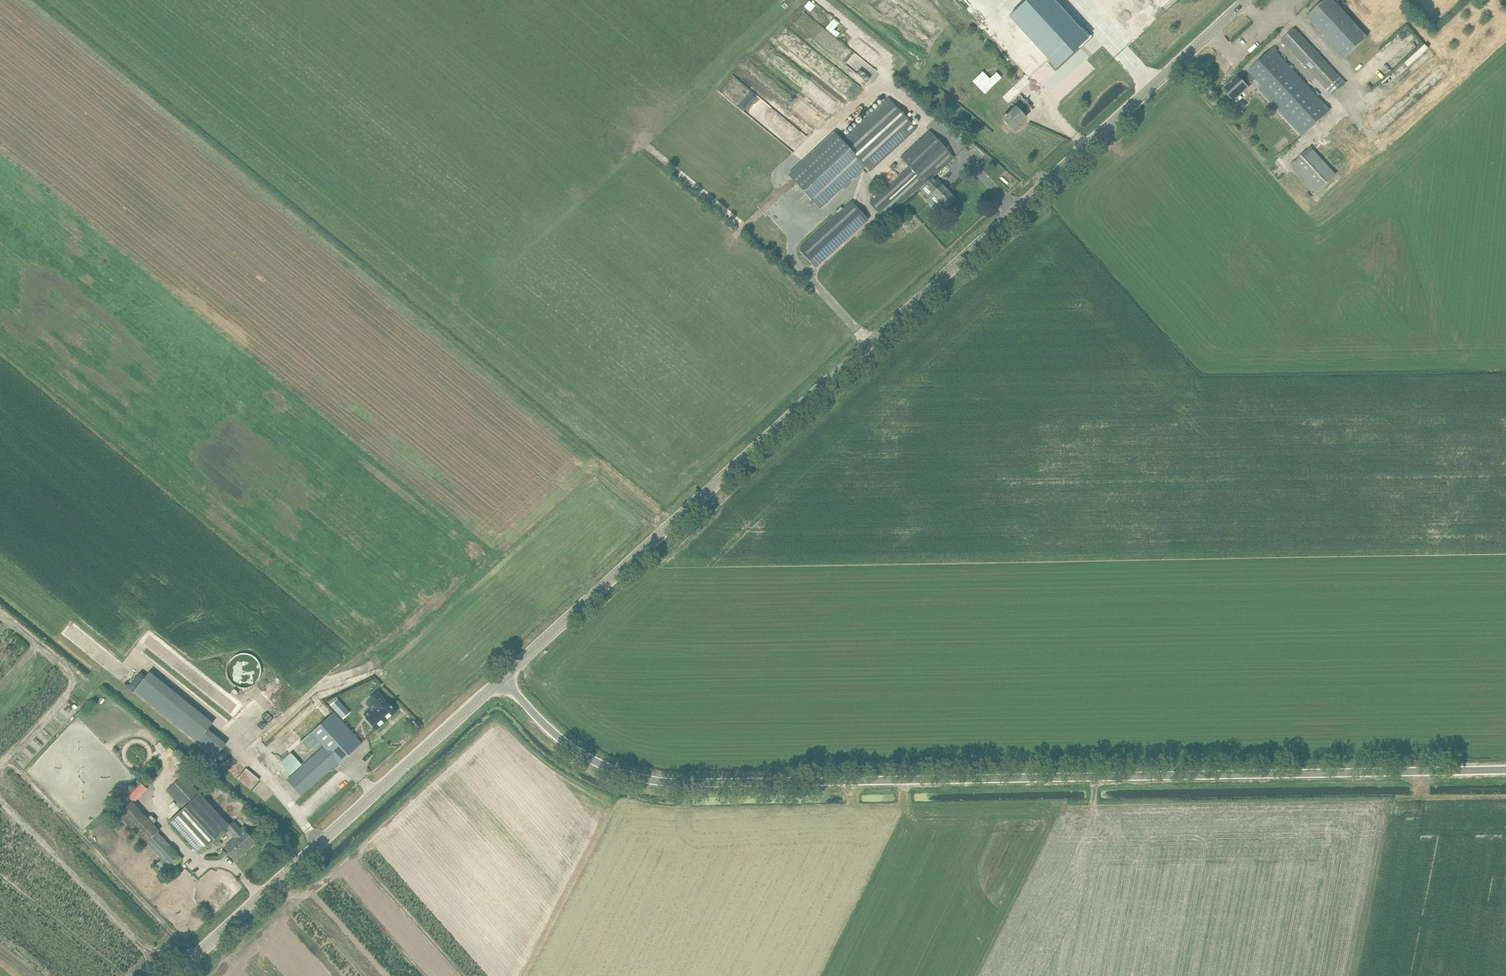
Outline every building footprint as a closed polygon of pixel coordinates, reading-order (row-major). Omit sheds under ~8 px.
[(1010,16),(1057,68),(1092,37),(1059,0),(1028,0),(1010,16)] [(1336,3),(1333,0),(1324,0),(1307,16),(1344,56),(1366,36),(1336,3)] [(1339,77),(1301,36),(1294,28),(1282,40),(1326,88),(1339,77)] [(835,56),(831,61),(859,80),(860,79),(868,84),(879,68),(827,33),(823,40),(832,46),(828,51),(835,56)] [(1424,45),(1406,62),(1414,72),(1433,55),(1424,45)] [(1330,109),(1280,55),(1273,48),(1248,71),(1250,73),(1242,80),(1237,75),(1223,89),(1233,100),(1248,87),(1247,86),(1256,78),(1306,132),(1330,109)] [(900,52),(894,55),(901,65),(906,62),(900,52)] [(916,126),(889,97),(842,139),(866,166),(869,169),(916,126)] [(1022,114),(1030,107),(1026,102),(1018,109),(1016,107),(1002,119),(1012,130),(1025,118),(1022,114)] [(954,157),(947,150),(929,131),(899,158),(908,168),(869,203),(884,219),(924,183),(933,193),(932,194),(944,207),(954,198),(942,185),(940,187),(931,178),(954,157)] [(836,132),(789,176),(820,209),(866,166),(842,139),(836,132)] [(1336,174),(1310,147),(1292,164),(1317,192),(1336,174)] [(813,262),(865,215),(853,202),(800,249),(813,262)] [(252,666),(251,655),(238,655),(239,675),(255,675),(255,665),(252,666)] [(390,706),(385,701),(377,692),(369,699),(377,708),(366,718),(376,729),(395,712),(392,708),(393,707),(391,706),(390,706)] [(337,700),(330,706),(340,717),(347,711),(337,700)] [(260,732),(273,721),(265,712),(253,724),(260,732)] [(310,751),(320,742),(324,746),(287,780),(301,795),(333,767),(334,768),(362,743),(334,713),(302,742),(310,751)] [(202,728),(192,740),(210,755),(220,743),(202,728)] [(291,752),(279,763),(291,775),(302,764),(291,752)] [(250,790),(259,779),(247,768),(238,779),(250,790)] [(229,826),(200,794),(183,775),(166,791),(183,809),(170,821),(200,853),(227,829),(235,838),(225,847),(236,859),(255,842),(244,830),(246,828),(244,826),(240,829),(233,822),(229,826)] [(142,783),(129,796),(133,800),(146,787),(142,783)] [(182,859),(157,832),(159,831),(132,801),(118,814),(146,844),(147,842),(171,869),(182,859)]
